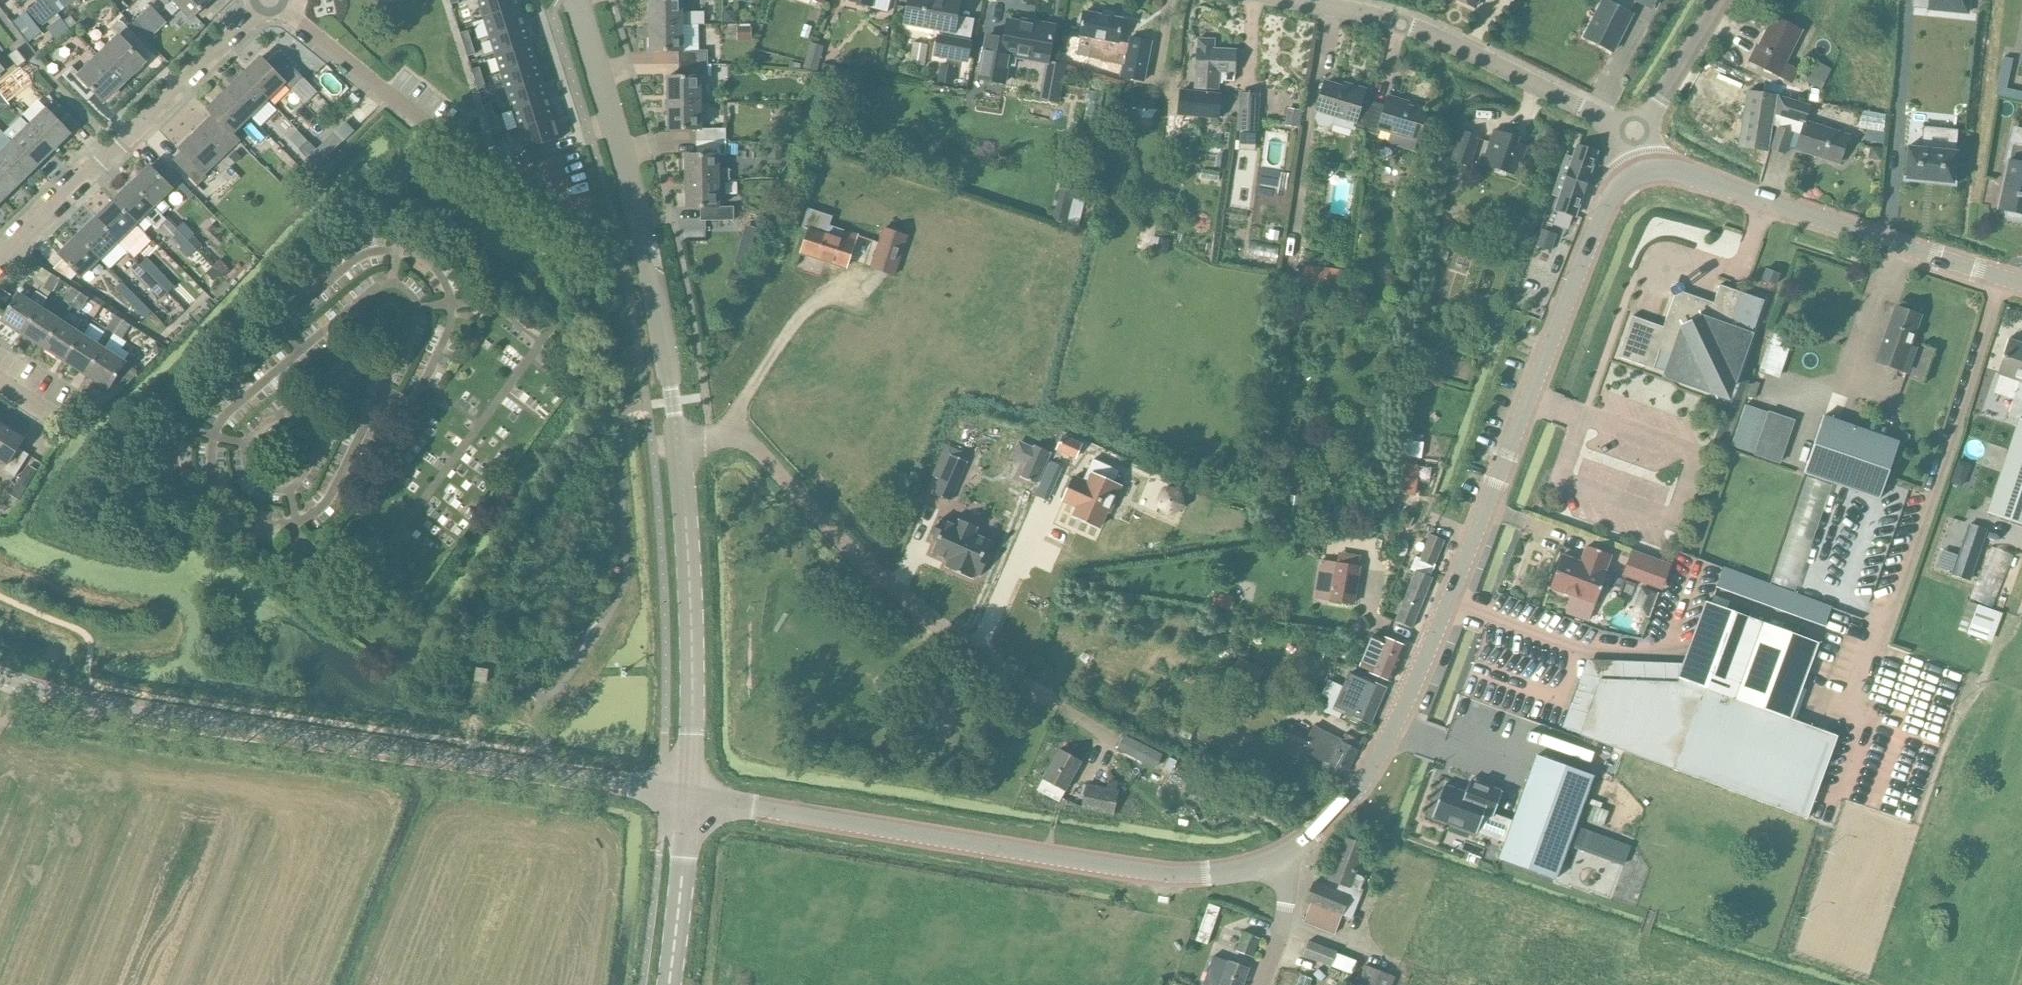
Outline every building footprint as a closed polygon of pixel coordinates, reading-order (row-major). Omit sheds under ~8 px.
[(14,22),(29,42),(42,32),(40,29),(59,14),(48,0),(41,0),(26,12),(14,22)] [(59,14),(76,0),(48,0),(59,14)] [(174,1),(191,20),(213,0),(174,0),(174,1)] [(483,16),(520,5),(518,0),(478,0),(483,16)] [(684,25),(705,25),(705,12),(683,12),(683,0),(650,0),(650,26),(684,25)] [(955,32),(960,0),(910,0),(906,22),(955,32)] [(1614,51),(1633,13),(1631,12),(1636,1),(1653,10),(1658,0),(1618,0),(1616,4),(1607,0),(1603,0),(1587,32),(1601,39),(1598,44),(1614,51)] [(1968,12),(1969,0),(1929,0),(1928,8),(1968,12)] [(143,29),(160,14),(151,5),(132,22),(141,32),(144,29),(143,29)] [(520,5),(483,16),(489,35),(526,24),(520,5)] [(735,22),(736,14),(733,11),(724,10),(724,22),(735,22)] [(1120,77),(1145,82),(1153,41),(1130,37),(1129,44),(1119,42),(1123,19),(1085,12),(1077,56),(1123,65),(1120,77)] [(144,29),(160,46),(176,31),(160,14),(143,29),(144,29)] [(1780,75),(1793,81),(1799,69),(1786,62),(1802,30),(1774,16),(1759,46),(1757,45),(1749,61),(1779,76),(1780,75)] [(100,57),(125,82),(145,62),(136,54),(145,45),(120,19),(110,28),(119,38),(100,57)] [(980,78),(1005,83),(1010,55),(1049,62),(1055,27),(1033,23),(1033,26),(1008,21),(1005,40),(988,37),(980,78)] [(489,35),(495,54),(532,43),(526,24),(489,35)] [(668,77),(668,104),(702,103),(701,77),(708,77),(708,51),(684,52),(684,25),(650,26),(651,52),(678,52),(679,77),(668,77)] [(460,33),(464,45),(472,43),(468,31),(460,33)] [(969,63),(973,40),(938,34),(934,57),(969,63)] [(1196,89),(1219,90),(1219,83),(1223,83),(1223,81),(1234,81),(1234,72),(1236,72),(1237,51),(1215,50),(1216,40),(1199,39),(1199,49),(1198,49),(1196,89)] [(912,62),(929,63),(930,42),(913,41),(912,62)] [(472,43),(464,45),(468,57),(476,54),(472,43)] [(532,43),(495,54),(501,74),(538,62),(532,43)] [(811,43),(804,67),(817,71),(824,46),(811,43)] [(2,77),(0,74),(11,66),(0,53),(4,50),(0,45),(0,78),(2,77)] [(27,61),(18,50),(9,56),(18,68),(27,61)] [(261,59),(244,76),(267,100),(285,83),(291,90),(304,78),(279,53),(267,65),(261,59)] [(96,93),(105,101),(125,82),(100,57),(81,75),(72,66),(62,76),(87,101),(96,93)] [(1813,60),(1803,81),(1821,91),(1832,70),(1813,60)] [(507,93),(544,81),(538,62),(501,74),(507,93)] [(1049,63),(1042,99),(1058,102),(1064,66),(1049,63)] [(2,97),(28,77),(21,67),(0,84),(0,95),(2,97)] [(472,70),(476,82),(484,79),(480,68),(472,70)] [(227,93),(250,117),(267,100),(244,76),(227,93)] [(484,79),(476,82),(479,93),(487,91),(484,79)] [(550,100),(544,81),(507,93),(514,112),(550,100)] [(1355,128),(1366,131),(1374,103),(1362,99),(1365,91),(1353,88),(1352,91),(1326,83),(1317,112),(1315,119),(1318,126),(1327,128),(1334,124),(1354,131),(1355,128)] [(1177,115),(1219,120),(1222,95),(1181,90),(1177,115)] [(1742,148),(1769,152),(1773,126),(1774,127),(1779,97),(1777,96),(1750,92),(1742,148)] [(233,134),(250,117),(227,93),(210,110),(215,115),(233,134)] [(1239,93),(1237,131),(1259,132),(1261,94),(1239,93)] [(1795,149),(1840,163),(1849,136),(1806,122),(1811,105),(1778,95),(1777,96),(1779,97),(1774,127),(1777,127),(1770,149),(1785,155),(1788,148),(1794,151),(1795,149)] [(1389,143),(1414,151),(1418,140),(1426,113),(1398,105),(1399,101),(1389,98),(1386,106),(1374,103),(1366,131),(1378,135),(1380,129),(1392,132),(1389,143)] [(520,131),(556,119),(550,100),(514,112),(520,131)] [(71,131),(77,125),(55,103),(49,109),(48,108),(30,125),(55,151),(73,133),(71,131)] [(686,155),(686,182),(720,181),(720,180),(730,180),(730,168),(720,168),(719,155),(726,154),(726,129),(702,130),(702,103),(668,104),(669,130),(697,130),(697,155),(686,155)] [(487,118),(495,116),(491,104),(483,107),(487,118)] [(1288,108),(1285,125),(1299,128),(1302,111),(1288,108)] [(1864,110),(1861,127),(1869,128),(1867,139),(1884,141),(1888,113),(1864,110)] [(232,135),(233,134),(215,115),(181,149),(184,152),(174,161),(198,186),(208,176),(205,173),(238,141),(232,135)] [(499,127),(495,116),(487,118),(491,130),(499,127)] [(13,142),(38,167),(55,151),(30,125),(29,126),(21,118),(5,133),(13,141),(13,142)] [(562,138),(556,119),(520,131),(526,150),(562,138)] [(1996,212),(2021,218),(2021,128),(2012,126),(2004,162),(2006,162),(1996,212)] [(1470,167),(1481,137),(1462,130),(1451,161),(1470,167)] [(1483,164),(1517,176),(1528,147),(1518,143),(1520,139),(1495,130),(1483,164)] [(304,146),(321,163),(343,141),(334,132),(317,149),(309,141),(304,146)] [(13,142),(0,154),(0,163),(21,184),(38,167),(13,142)] [(305,160),(315,170),(321,163),(304,146),(299,151),(307,159),(305,160)] [(543,158),(539,146),(526,150),(529,162),(543,158)] [(1596,152),(1578,146),(1574,158),(1566,155),(1552,195),(1561,198),(1557,209),(1575,216),(1582,193),(1583,193),(1589,175),(1596,152)] [(1904,177),(1904,180),(1907,180),(1952,184),(1952,185),(1955,185),(1955,183),(1958,151),(1908,146),(1905,177),(1904,177)] [(500,159),(504,171),(512,168),(508,156),(500,159)] [(133,183),(163,214),(171,207),(163,199),(173,189),(173,188),(181,180),(163,161),(155,169),(151,166),(133,183)] [(2,202),(21,184),(0,163),(0,199),(2,202)] [(701,208),(701,221),(734,220),(734,207),(720,207),(720,181),(686,182),(687,208),(701,208)] [(145,216),(157,229),(167,219),(162,215),(163,214),(133,183),(115,201),(137,224),(145,216)] [(96,219),(118,242),(137,224),(115,201),(96,219)] [(810,208),(803,228),(811,230),(803,253),(846,267),(857,236),(846,232),(829,226),(833,216),(810,208)] [(78,237),(100,260),(118,242),(96,219),(78,237)] [(178,229),(189,240),(195,234),(184,223),(178,229)] [(884,228),(870,268),(896,277),(909,236),(884,228)] [(189,240),(178,229),(170,237),(182,248),(189,240)] [(53,269),(71,281),(77,274),(82,278),(100,260),(78,237),(59,255),(63,259),(53,269)] [(1150,237),(1147,252),(1168,256),(1171,241),(1150,237)] [(166,290),(169,293),(176,287),(147,259),(141,265),(166,291),(166,290)] [(166,291),(141,265),(134,272),(159,297),(166,291)] [(1341,270),(1303,265),(1300,291),(1338,296),(1341,270)] [(1766,267),(1762,279),(1776,285),(1781,273),(1766,267)] [(2,321),(24,335),(41,308),(42,309),(49,295),(50,296),(60,279),(52,274),(43,287),(42,287),(39,292),(37,291),(31,301),(19,294),(2,321)] [(1400,291),(1402,277),(1387,274),(1385,289),(1400,291)] [(152,311),(123,282),(116,289),(145,319),(152,311)] [(1632,316),(1618,356),(1653,369),(1654,368),(1664,372),(1669,360),(1679,383),(1710,393),(1711,388),(1727,392),(1731,378),(1736,380),(1764,300),(1750,295),(1720,284),(1714,303),(1683,292),(1678,282),(1670,286),(1674,295),(1663,327),(1632,316)] [(72,306),(81,293),(73,287),(64,301),(72,306)] [(81,293),(72,306),(80,311),(89,298),(81,293)] [(1876,362),(1908,374),(1918,349),(1909,345),(1920,315),(1897,306),(1885,339),(1876,362)] [(24,335),(45,348),(62,322),(42,309),(41,308),(24,335)] [(107,329),(115,334),(124,320),(111,312),(106,320),(110,324),(107,329)] [(124,320),(115,334),(122,339),(131,325),(124,320)] [(45,348),(67,362),(84,336),(62,322),(45,348)] [(67,362),(88,376),(105,349),(84,336),(67,362)] [(2021,523),(2021,343),(2010,340),(1999,372),(2020,379),(2008,416),(2019,420),(1988,512),(2021,523)] [(114,384),(123,390),(137,375),(137,370),(105,349),(88,376),(110,390),(114,384)] [(1784,463),(1799,419),(1746,401),(1732,445),(1784,463)] [(1899,441),(1824,415),(1804,472),(1880,498),(1899,441)] [(15,477),(29,454),(19,448),(25,439),(5,426),(0,433),(0,459),(8,465),(4,470),(15,477)] [(1423,456),(1426,442),(1407,439),(1405,453),(1423,456)] [(951,455),(934,494),(950,501),(967,462),(951,455)] [(1093,460),(1083,482),(1074,478),(1064,501),(1078,507),(1074,516),(1100,528),(1107,512),(1110,513),(1121,487),(1114,483),(1119,471),(1093,460)] [(1050,461),(1035,495),(1048,500),(1063,467),(1050,461)] [(1399,507),(1416,509),(1418,496),(1415,495),(1419,463),(1404,461),(1399,507)] [(1181,508),(1179,494),(1164,492),(1158,504),(1169,515),(1181,508)] [(1287,495),(1283,522),(1300,524),(1304,497),(1287,495)] [(948,560),(945,567),(973,579),(975,574),(980,577),(989,556),(984,554),(990,541),(975,534),(978,528),(959,519),(956,526),(940,519),(931,539),(937,542),(932,553),(948,560)] [(1953,574),(1970,580),(1987,527),(1970,521),(1953,574)] [(1509,557),(1522,531),(1508,524),(1495,550),(1509,557)] [(1395,622),(1411,628),(1433,577),(1431,576),(1437,564),(1435,563),(1444,541),(1430,535),(1421,558),(1415,556),(1410,569),(1415,572),(1395,622)] [(1975,600),(1999,605),(2012,551),(1988,545),(1975,600)] [(1551,587),(1597,603),(1608,571),(1606,570),(1611,554),(1587,546),(1581,562),(1562,555),(1551,587)] [(1622,575),(1662,589),(1671,564),(1631,550),(1622,575)] [(1330,598),(1354,603),(1360,567),(1336,563),(1330,598)] [(1722,566),(1715,585),(1824,625),(1831,606),(1722,566)] [(1641,587),(1632,612),(1647,617),(1656,592),(1641,587)] [(1598,683),(1578,738),(1805,821),(1834,735),(1791,719),(1819,642),(1706,601),(1677,682),(1598,683)] [(1986,641),(1998,611),(1969,601),(1958,630),(1986,641)] [(1384,638),(1384,640),(1375,636),(1362,667),(1371,670),(1371,672),(1391,680),(1404,646),(1384,638)] [(477,668),(475,681),(487,683),(489,670),(477,668)] [(1333,708),(1370,724),(1386,687),(1349,671),(1333,708)] [(1294,726),(1286,723),(1280,738),(1305,748),(1304,750),(1325,761),(1318,772),(1323,774),(1322,775),(1340,786),(1360,752),(1359,751),(1363,743),(1347,733),(1343,740),(1313,727),(1311,731),(1295,724),(1294,726)] [(1165,757),(1123,736),(1116,751),(1158,772),(1165,757)] [(1083,810),(1114,817),(1120,792),(1088,786),(1088,787),(1076,785),(1083,752),(1054,746),(1043,797),(1072,803),(1073,801),(1084,804),(1083,810)] [(1537,755),(1500,859),(1556,880),(1594,775),(1537,755)] [(1444,786),(1432,817),(1477,834),(1484,814),(1494,817),(1502,793),(1479,784),(1471,781),(1470,781),(1469,782),(1465,794),(1444,786)] [(1589,820),(1605,826),(1611,810),(1595,804),(1589,820)] [(1631,847),(1579,828),(1573,843),(1626,862),(1631,847)] [(1304,922),(1335,935),(1342,915),(1352,919),(1363,889),(1361,888),(1365,877),(1354,872),(1364,845),(1345,838),(1330,880),(1340,884),(1337,890),(1314,881),(1305,902),(1311,904),(1304,922)] [(1243,932),(1235,951),(1253,957),(1261,938),(1243,932)] [(1337,952),(1310,941),(1304,956),(1331,967),(1337,952)] [(1249,968),(1229,961),(1229,962),(1213,956),(1203,984),(1243,984),(1249,968)] [(1357,984),(1393,984),(1396,977),(1365,965),(1357,984)]
